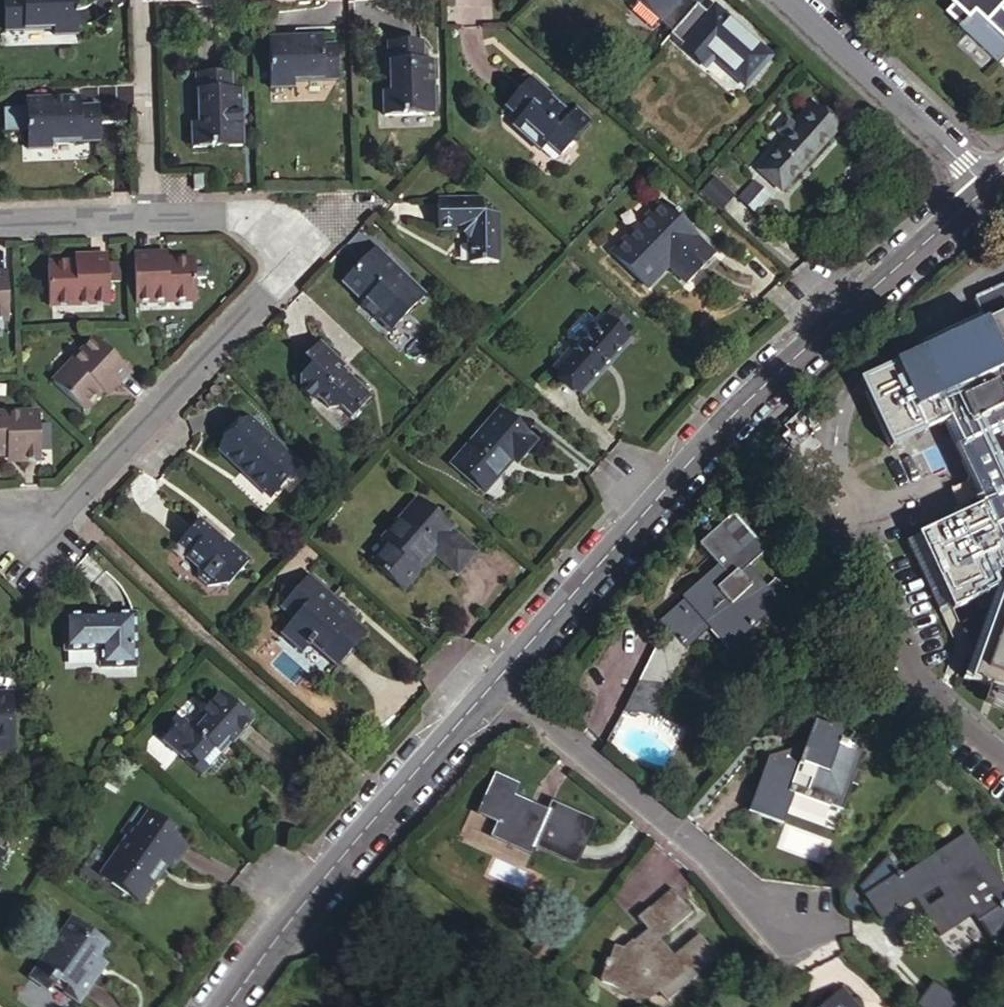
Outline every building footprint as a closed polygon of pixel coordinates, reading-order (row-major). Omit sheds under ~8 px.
[(24,1),(7,3),(7,38),(57,37),(82,40),(80,0),(24,0),(24,1)] [(693,4),(688,0),(620,0),(628,7),(634,2),(667,32),(693,4)] [(999,0),(979,0),(955,24),(964,32),(962,36),(997,70),(1003,63),(1003,19),(1003,5),(999,0)] [(705,14),(693,4),(667,32),(663,37),(699,69),(707,60),(740,88),(766,57),(711,7),(705,14)] [(296,40),(268,40),(270,91),(295,91),(296,84),(323,83),(322,48),(322,39),(304,39),(304,48),(296,48),(296,40)] [(422,45),(388,46),(390,93),(383,94),(384,118),(434,116),(433,88),(425,88),(425,81),(433,81),(432,63),(424,63),(422,45)] [(323,83),(337,83),(336,48),(322,48),(323,83)] [(230,75),(197,76),(199,125),(192,126),(193,149),(243,147),(242,115),(234,115),(234,108),(242,108),(240,91),(231,91),(230,75)] [(546,100),(550,95),(530,78),(526,84),(546,100)] [(562,155),(591,119),(576,107),(571,114),(550,95),(546,100),(526,84),(505,108),(519,120),(513,127),(543,152),(549,145),(562,155)] [(59,111),(59,103),(30,105),(31,157),(57,157),(56,152),(105,151),(103,112),(84,112),(83,102),(66,103),(65,111),(59,111)] [(784,140),(756,171),(779,191),(833,129),(811,110),(794,129),(785,121),(775,132),(784,140)] [(198,191),(206,190),(206,177),(197,177),(198,191)] [(734,195),(713,178),(702,191),(722,209),(734,195)] [(767,196),(753,184),(739,200),(753,212),(767,196)] [(655,198),(634,224),(687,277),(712,249),(655,198)] [(486,205),(438,208),(439,235),(462,234),(473,245),(475,268),(503,268),(501,219),(486,205)] [(687,277),(634,224),(609,252),(646,286),(667,262),(685,279),(687,277)] [(403,288),(410,281),(379,251),(346,285),(366,304),(363,308),(380,324),(386,319),(397,329),(421,306),(403,288)] [(154,256),(136,256),(137,304),(198,302),(197,261),(170,262),(154,262),(154,256)] [(108,258),(91,259),(91,267),(72,268),(48,269),(49,309),(110,305),(108,258)] [(91,267),(91,259),(72,260),(72,268),(91,267)] [(0,276),(0,324),(10,323),(8,276),(0,276)] [(428,299),(410,281),(403,288),(421,306),(428,299)] [(982,298),(992,319),(912,354),(921,374),(872,395),(894,444),(951,421),(990,509),(994,518),(950,537),(979,603),(999,594),(1003,592),(1003,289),(982,298)] [(576,350),(556,373),(583,398),(629,344),(603,320),(598,326),(589,319),(583,319),(567,337),(568,343),(576,350)] [(113,384),(119,389),(132,375),(93,339),(52,384),(84,414),(101,396),(113,384)] [(375,402),(347,375),(344,377),(337,371),(342,367),(321,348),(305,365),(312,373),(302,383),(301,395),(312,406),(318,400),(329,410),(330,412),(346,417),(354,424),(375,402)] [(344,377),(347,375),(349,373),(342,367),(337,371),(344,377)] [(107,402),(119,389),(113,384),(101,396),(107,402)] [(536,446),(502,416),(455,471),(486,498),(514,466),(517,468),(536,446)] [(8,456),(25,456),(26,465),(43,464),(42,417),(0,418),(0,456),(8,456)] [(251,475),(247,480),(269,500),(298,468),(248,421),(223,448),(251,475)] [(218,453),(247,480),(251,475),(223,448),(218,453)] [(25,456),(8,456),(9,465),(26,465),(25,456)] [(458,581),(478,558),(418,506),(384,546),(389,551),(374,568),(405,596),(436,563),(458,581)] [(994,518),(990,509),(923,539),(946,590),(935,595),(946,618),(979,603),(950,537),(994,518)] [(780,550),(749,511),(713,540),(734,566),(691,602),(694,607),(678,620),(681,624),(635,708),(663,705),(699,640),(694,634),(719,614),(737,633),(769,606),(788,628),(814,607),(786,574),(771,585),(757,569),(780,550)] [(253,563),(234,546),(230,552),(225,547),(225,538),(204,520),(184,543),(196,554),(192,560),(202,570),(202,582),(211,590),(232,587),(253,563)] [(230,552),(234,546),(225,538),(225,547),(230,552)] [(356,620),(310,578),(282,608),(295,621),(283,635),(305,655),(317,644),(329,654),(327,658),(339,668),(367,637),(353,625),(356,620)] [(972,669),(990,676),(1003,639),(1003,592),(999,594),(972,669)] [(140,618),(68,619),(68,656),(104,656),(104,672),(141,671),(140,618)] [(990,676),(988,682),(985,689),(1003,696),(1003,639),(990,676)] [(972,669),(967,667),(965,673),(988,682),(990,676),(972,669)] [(228,742),(234,747),(252,724),(220,697),(190,731),(182,724),(164,745),(179,759),(183,754),(190,761),(186,766),(202,780),(206,775),(213,781),(228,764),(222,759),(217,755),(228,742)] [(16,712),(15,699),(0,700),(0,713),(16,712)] [(16,712),(0,713),(0,758),(18,757),(16,712)] [(855,728),(826,717),(814,747),(804,742),(780,749),(759,804),(792,816),(804,788),(851,806),(862,781),(869,783),(874,769),(867,767),(874,747),(852,738),(855,728)] [(222,759),(234,747),(228,742),(217,755),(222,759)] [(183,754),(179,759),(186,766),(190,761),(183,754)] [(517,782),(497,772),(479,810),(499,819),(492,833),(530,850),(535,841),(575,860),(595,818),(553,798),(548,807),(514,791),(517,782)] [(140,834),(152,817),(144,811),(132,828),(140,834)] [(179,834),(152,817),(140,834),(132,828),(124,839),(130,844),(116,865),(119,869),(108,884),(146,908),(166,877),(162,874),(166,867),(170,871),(175,874),(192,849),(176,839),(179,834)] [(976,835),(909,876),(906,871),(871,893),(888,919),(945,884),(952,897),(930,911),(946,936),(981,914),(986,922),(1003,911),(1003,877),(976,835)] [(119,869),(116,865),(104,881),(108,884),(119,869)] [(166,877),(170,871),(166,867),(162,874),(166,877)] [(695,913),(675,886),(638,916),(648,929),(626,948),(616,944),(602,979),(650,998),(659,989),(667,999),(721,956),(702,933),(675,953),(663,938),(695,913)] [(101,968),(110,955),(74,930),(34,988),(52,1000),(57,992),(59,993),(62,989),(71,996),(68,1000),(78,1006),(85,1006),(99,985),(93,980),(101,968)] [(108,974),(101,968),(93,980),(99,985),(108,974)] [(62,989),(59,993),(68,1000),(71,996),(62,989)] [(839,990),(819,1006),(854,1006),(839,990)]
